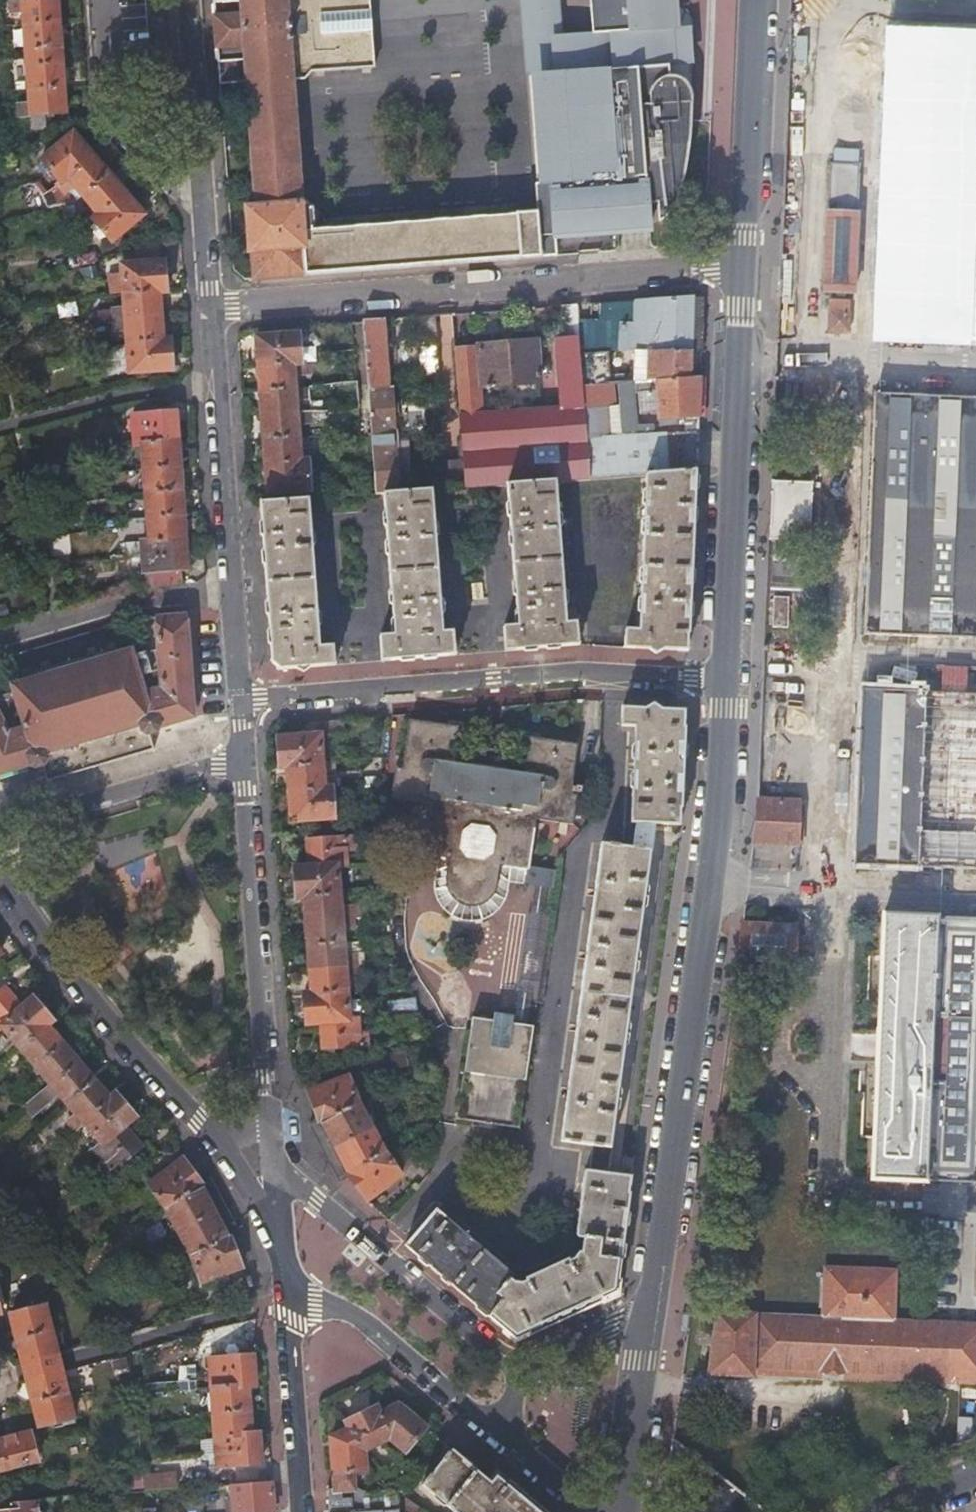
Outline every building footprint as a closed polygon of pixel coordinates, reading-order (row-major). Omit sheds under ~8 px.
[(58,24),(57,0),(12,0),(10,0),(11,12),(21,11),(23,27),(58,24)] [(215,36),(219,86),(247,85),(255,209),(246,210),(250,254),(252,255),(254,280),(540,257),(536,213),(517,214),(516,203),(323,219),(324,229),(313,230),(312,209),(306,204),(301,203),(294,81),(304,80),(313,72),(374,67),(373,32),(322,34),(322,16),(371,12),(370,0),(213,0),(215,36)] [(525,40),(562,39),(559,0),(523,0),(525,40)] [(596,36),(566,38),(568,73),(538,75),(547,184),(547,193),(550,193),(553,231),(647,223),(645,197),(654,196),(656,215),(669,206),(675,199),(679,194),(685,182),(689,171),(693,153),(695,135),(694,112),(691,99),(684,81),(683,78),(679,85),(676,81),(672,79),(669,78),(668,66),(665,30),(672,30),(669,0),(593,0),(596,36)] [(65,113),(58,24),(23,27),(28,105),(18,106),(19,131),(46,129),(45,114),(65,113)] [(974,24),(973,37),(890,34),(878,334),(975,338),(975,24),(974,24)] [(685,29),(672,30),(665,30),(668,66),(688,64),(685,29)] [(562,39),(525,40),(522,40),(524,73),(528,73),(537,72),(538,75),(568,73),(566,38),(562,39)] [(536,185),(547,184),(538,75),(537,72),(528,73),(536,185)] [(66,179),(93,155),(73,132),(39,159),(58,182),(56,184),(57,186),(57,185),(60,183),(61,184),(66,179)] [(109,174),(93,155),(66,179),(61,184),(60,183),(57,185),(57,186),(62,193),(71,186),(80,197),(82,196),(82,197),(109,174)] [(828,162),(826,213),(823,292),(853,292),(856,214),(857,163),(828,162)] [(144,214),(109,174),(82,197),(82,196),(80,197),(89,208),(81,215),(88,223),(91,221),(110,243),(144,214)] [(537,194),(547,193),(547,184),(536,185),(537,194)] [(540,257),(555,256),(553,231),(550,193),(547,193),(537,194),(535,194),(536,213),(540,257)] [(157,299),(159,299),(158,292),(165,292),(163,262),(120,265),(122,300),(157,298),(157,299)] [(694,294),(635,299),(634,322),(621,322),(621,348),(636,349),(635,380),(656,378),(692,376),(692,351),(694,296),(694,294)] [(692,351),(702,351),(704,296),(694,296),(692,351)] [(161,339),(159,299),(157,299),(157,298),(122,300),(122,308),(111,309),(114,329),(124,329),(128,373),(171,369),(168,339),(161,339)] [(576,304),(557,305),(559,337),(578,336),(576,304)] [(829,311),(828,331),(849,333),(851,312),(829,311)] [(435,315),(417,317),(419,346),(437,345),(435,315)] [(384,319),(363,321),(368,389),(389,387),(384,319)] [(294,365),(305,364),(305,363),(302,363),(300,333),(256,337),(258,367),(294,364),(294,365)] [(578,336),(559,337),(554,338),(560,408),(584,406),(582,384),(578,336)] [(477,345),(477,348),(480,386),(538,382),(536,341),(477,345)] [(477,348),(455,350),(461,416),(482,415),(480,386),(477,348)] [(582,352),(584,384),(611,382),(609,350),(582,352)] [(258,367),(258,368),(266,462),(313,459),(312,450),(302,451),(299,423),(310,422),(308,402),(298,402),(296,375),(306,373),(305,364),(294,365),(294,364),(258,367)] [(694,417),(699,417),(701,375),(692,376),(656,378),(657,389),(638,391),(640,410),(658,409),(659,418),(682,417),(682,421),(693,421),(694,417)] [(584,406),(589,478),(646,474),(669,472),(667,431),(639,433),(635,380),(611,382),(584,384),(582,384),(584,406)] [(389,387),(368,389),(372,433),(392,431),(389,389),(389,387)] [(874,393),(866,634),(975,639),(975,398),(874,393)] [(464,452),(466,487),(508,484),(557,481),(589,478),(584,406),(560,408),(482,415),(485,450),(464,452)] [(149,518),(183,516),(176,411),(132,414),(134,445),(141,445),(147,519),(149,519),(149,518)] [(482,415),(461,416),(464,452),(485,450),(482,415)] [(667,431),(669,472),(697,470),(698,429),(667,431)] [(392,431),(372,433),(372,436),(377,494),(385,494),(398,493),(394,431),(392,431)] [(313,459),(266,462),(268,493),(312,491),(311,461),(313,461),(313,459)] [(626,646),(675,649),(688,649),(688,634),(690,632),(697,470),(669,472),(646,474),(639,628),(627,628),(626,646)] [(557,481),(508,484),(518,625),(504,625),(505,648),(579,644),(577,621),(566,622),(564,588),(577,588),(572,515),(559,516),(557,481)] [(814,483),(772,481),(769,542),(811,544),(814,483)] [(434,490),(398,493),(385,494),(394,634),(381,635),(383,659),(455,654),(454,631),(443,631),(434,490)] [(311,499),(262,503),(273,661),(281,668),(335,664),(334,646),(321,646),(311,499)] [(148,541),(185,539),(183,516),(149,518),(149,519),(147,519),(148,540),(148,541)] [(187,569),(185,539),(148,541),(148,540),(142,541),(144,572),(181,569),(187,569)] [(182,583),(181,569),(144,572),(145,586),(182,583)] [(766,596),(765,628),(788,629),(789,597),(766,596)] [(0,604),(0,616),(9,613),(5,602),(0,604)] [(154,749),(148,729),(193,716),(187,623),(186,623),(186,616),(158,618),(158,626),(157,626),(158,648),(131,657),(129,652),(15,686),(16,691),(0,696),(0,773),(41,761),(44,771),(47,781),(154,749)] [(862,689),(855,865),(975,870),(975,694),(862,689)] [(685,710),(676,709),(622,707),(621,725),(635,726),(631,822),(637,822),(637,828),(655,830),(656,823),(680,825),(681,808),(682,808),(686,726),(684,726),(685,710)] [(346,732),(345,718),(283,724),(284,736),(320,733),(320,734),(346,732)] [(522,773),(453,763),(458,727),(410,720),(401,767),(396,766),(391,797),(427,802),(420,852),(449,858),(445,880),(446,886),(453,897),(456,901),(462,903),(469,905),(475,905),(482,903),(486,900),(491,896),(494,891),(496,886),(500,864),(527,868),(536,818),(572,823),(573,814),(581,815),(583,800),(575,799),(576,793),(570,792),(578,745),(528,737),(522,773)] [(277,737),(279,767),(279,768),(287,767),(287,766),(323,764),(320,734),(320,733),(284,736),(277,737)] [(332,787),(335,786),(334,775),(324,776),(323,764),(287,766),(287,767),(289,790),(332,787)] [(332,787),(289,790),(291,820),(334,817),(332,787)] [(758,799),(753,843),(797,846),(800,801),(758,799)] [(637,828),(635,840),(653,842),(655,830),(637,828)] [(347,865),(347,864),(346,850),(353,849),(352,836),(308,839),(310,865),(310,866),(338,865),(338,866),(347,865)] [(593,1152),(610,1154),(611,1147),(653,842),(635,840),(635,847),(602,843),(561,1140),(594,1144),(593,1152)] [(340,894),(338,866),(338,865),(310,866),(310,865),(295,866),(297,898),(304,897),(304,896),(340,894)] [(304,897),(308,944),(344,942),(343,927),(353,926),(352,906),(341,907),(340,894),(304,896),(304,897)] [(538,991),(549,917),(528,913),(516,988),(520,988),(531,990),(538,991)] [(879,1068),(874,1179),(975,1183),(975,919),(885,915),(880,1036),(879,1068)] [(743,923),(737,969),(794,971),(796,927),(743,923)] [(344,942),(308,944),(310,970),(355,968),(354,955),(344,955),(344,942)] [(355,968),(310,970),(311,992),(304,992),(307,1024),(321,1023),(324,1050),(334,1050),(334,1049),(368,1046),(367,1033),(359,1034),(358,1019),(349,1019),(346,976),(356,976),(355,968)] [(68,1104),(68,1103),(94,1081),(48,1027),(53,1021),(32,997),(21,1007),(4,987),(0,990),(0,1027),(2,1026),(51,1084),(44,1091),(51,1099),(59,1093),(68,1104)] [(528,1014),(531,990),(520,988),(516,1012),(517,1013),(528,1014)] [(513,1023),(515,1012),(494,1009),(493,1020),(489,1044),(508,1047),(513,1023)] [(526,1025),(528,1014),(517,1013),(516,1012),(515,1023),(526,1025)] [(389,1015),(390,1028),(415,1026),(414,1013),(389,1015)] [(518,1125),(533,1026),(526,1025),(515,1023),(513,1023),(508,1047),(489,1044),(493,1020),(472,1017),(457,1116),(518,1125)] [(850,1066),(879,1068),(880,1036),(852,1034),(850,1066)] [(405,1048),(374,1056),(378,1073),(409,1066),(405,1048)] [(321,1118),(360,1104),(358,1100),(349,1076),(308,1091),(319,1119),(319,1120),(321,1119),(321,1118)] [(68,1103),(68,1104),(77,1113),(69,1120),(75,1128),(116,1094),(115,1092),(108,1097),(94,1081),(68,1103)] [(116,1094),(75,1128),(76,1129),(85,1122),(103,1143),(97,1149),(105,1160),(99,1165),(106,1174),(133,1153),(134,1154),(142,1147),(124,1126),(135,1117),(116,1094)] [(372,1127),(360,1104),(321,1118),(321,1119),(335,1146),(372,1127)] [(320,1142),(325,1151),(335,1146),(321,1119),(319,1120),(319,1119),(310,1122),(318,1137),(320,1142)] [(384,1150),(372,1127),(335,1146),(348,1174),(347,1175),(365,1199),(400,1173),(384,1150)] [(335,1146),(325,1151),(332,1166),(339,1180),(347,1175),(348,1174),(335,1146)] [(591,1162),(609,1165),(610,1154),(593,1152),(591,1162)] [(149,1184),(166,1208),(200,1183),(201,1182),(191,1169),(183,1158),(149,1184)] [(629,1192),(631,1176),(608,1172),(609,1165),(591,1162),(590,1170),(585,1169),(576,1233),(578,1237),(582,1238),(581,1253),(577,1252),(573,1259),(570,1260),(568,1258),(525,1278),(525,1281),(515,1282),(510,1278),(514,1275),(436,1208),(409,1239),(405,1245),(416,1254),(490,1318),(515,1340),(526,1335),(528,1337),(607,1301),(606,1297),(617,1293),(630,1192),(629,1192)] [(201,1282),(241,1267),(237,1253),(232,1239),(232,1238),(230,1238),(223,1225),(208,1197),(200,1183),(166,1208),(193,1259),(201,1282)] [(823,1370),(845,1372),(915,1375),(975,1377),(975,1324),(894,1319),(896,1269),(826,1267),(824,1318),(718,1315),(710,1375),(753,1377),(753,1368),(823,1370)] [(10,1314),(22,1362),(23,1364),(57,1355),(57,1352),(44,1305),(10,1314)] [(24,1370),(26,1376),(60,1368),(59,1361),(57,1355),(23,1364),(24,1370)] [(252,1355),(210,1359),(218,1466),(262,1463),(259,1432),(251,1433),(248,1387),(255,1386),(252,1355)] [(26,1376),(26,1378),(32,1401),(67,1392),(61,1370),(60,1368),(26,1376)] [(823,1379),(823,1370),(753,1368),(753,1377),(823,1379)] [(915,1375),(845,1372),(844,1380),(914,1383),(915,1375)] [(915,1375),(914,1383),(975,1385),(975,1377),(915,1375)] [(32,1401),(33,1403),(39,1425),(73,1417),(67,1392),(32,1401)] [(398,1404),(380,1412),(379,1412),(389,1439),(405,1451),(425,1427),(398,1404)] [(380,1412),(376,1405),(345,1420),(348,1428),(350,1428),(362,1452),(364,1451),(389,1439),(379,1412),(380,1412)] [(331,1437),(333,1488),(354,1488),(353,1472),(364,1471),(364,1451),(362,1452),(350,1428),(348,1428),(331,1437)] [(0,1440),(0,1443),(6,1468),(37,1460),(30,1432),(0,1440)] [(509,1478),(506,1481),(497,1473),(490,1481),(452,1449),(422,1485),(454,1511),(549,1511),(526,1492),(509,1478)] [(143,1475),(145,1490),(178,1488),(177,1472),(143,1475)] [(272,1482),(230,1485),(233,1511),(250,1511),(274,1510),(274,1504),(272,1482)] [(327,1488),(329,1511),(400,1511),(399,1491),(369,1492),(361,1488),(354,1488),(333,1488),(327,1488)] [(40,1500),(1,1503),(1,1511),(40,1511),(40,1500)] [(100,1504),(74,1505),(75,1511),(100,1511),(100,1504)]
